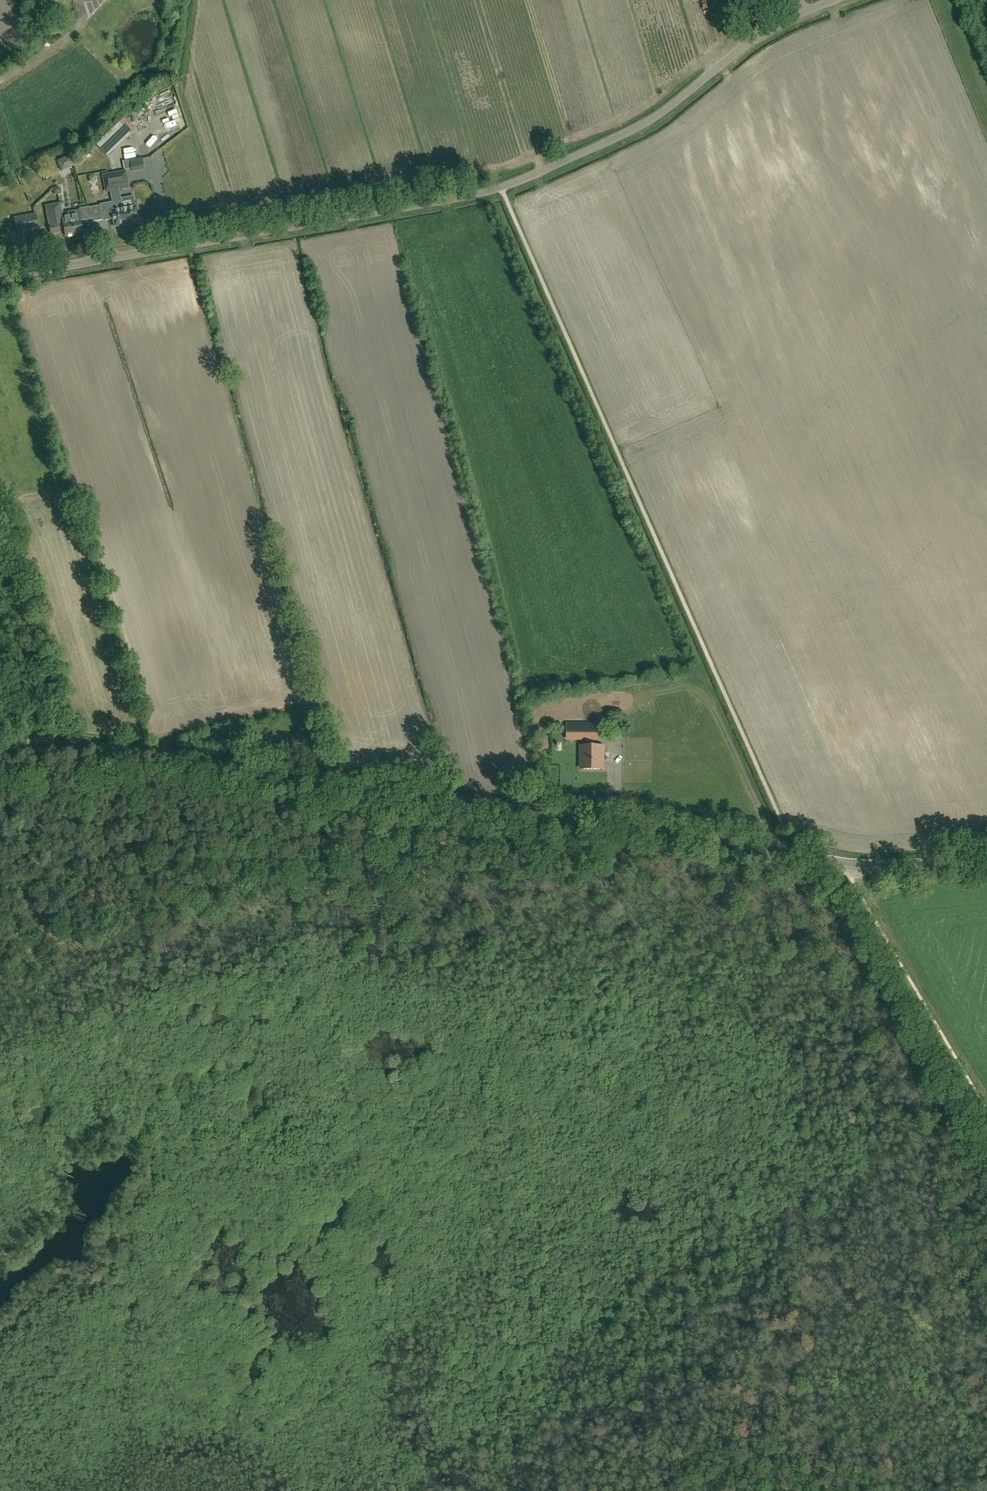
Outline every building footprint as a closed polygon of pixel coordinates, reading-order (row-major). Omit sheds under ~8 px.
[(122,124),(99,146),(109,157),(138,131),(132,125),(127,129),(122,124)] [(70,156),(57,161),(61,171),(74,166),(70,156)] [(130,160),(123,161),(125,170),(132,169),(130,160)] [(107,191),(129,187),(126,170),(104,174),(107,191)] [(101,204),(102,206),(104,220),(105,220),(114,219),(115,226),(115,227),(141,223),(141,222),(139,214),(141,213),(139,204),(123,206),(122,201),(122,200),(101,204)] [(62,218),(63,218),(60,203),(46,206),(50,224),(49,224),(51,233),(64,230),(65,230),(62,218)] [(69,217),(63,218),(62,218),(65,230),(64,230),(65,236),(82,233),(80,221),(92,218),(88,207),(79,208),(80,210),(68,212),(69,217)] [(17,232),(38,228),(36,214),(15,218),(17,232)] [(5,234),(0,235),(0,258),(9,256),(5,234)] [(576,724),(576,738),(591,739),(598,739),(598,725),(591,725),(576,724)] [(603,746),(582,746),(581,769),(603,769),(603,746)]
